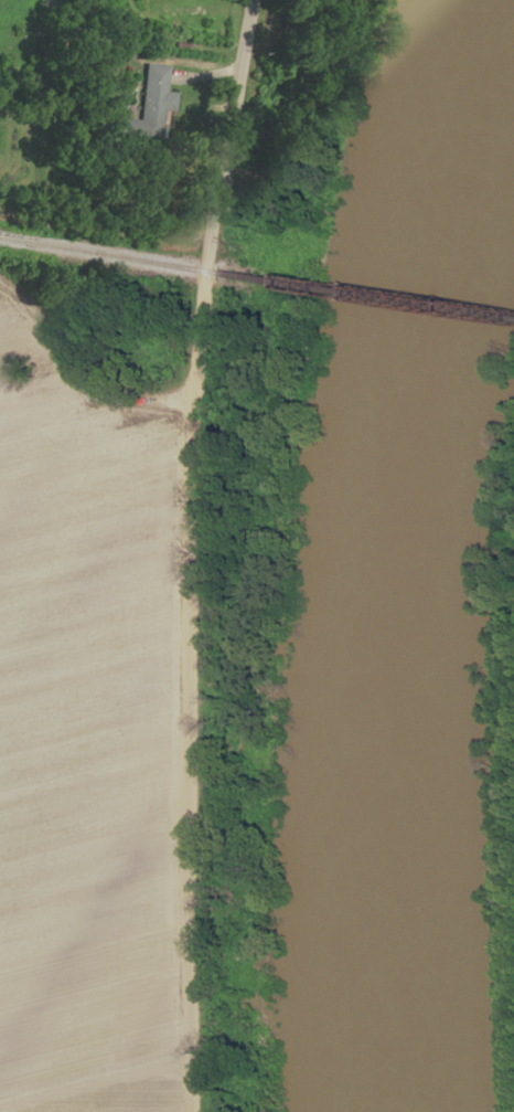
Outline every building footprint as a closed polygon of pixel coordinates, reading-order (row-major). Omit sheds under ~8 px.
[(133,135),(156,136),(157,111),(167,112),(168,92),(159,91),(161,65),(136,64),(133,135)]
